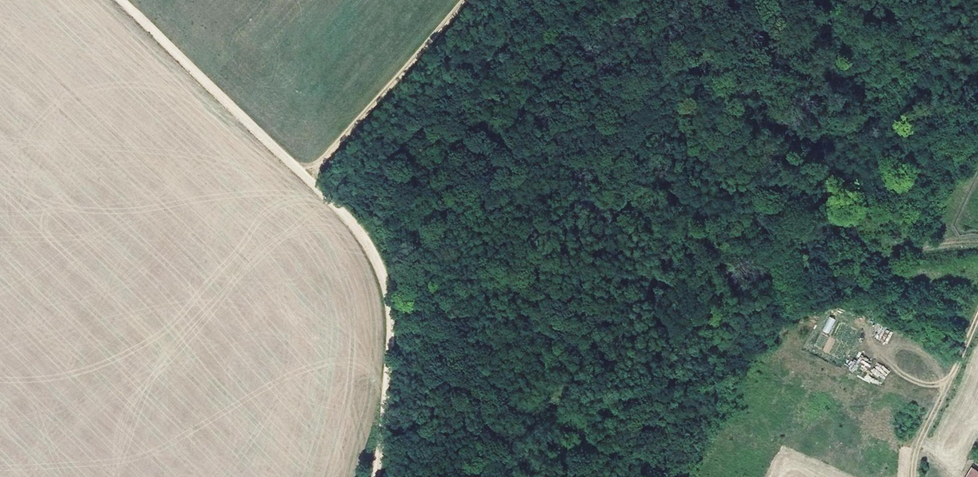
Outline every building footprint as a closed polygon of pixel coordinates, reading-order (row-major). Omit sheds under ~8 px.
[(830,334),(835,318),(827,316),(823,332),(830,334)] [(889,342),(891,331),(884,329),(881,340),(889,342)] [(875,364),(871,375),(885,380),(889,368),(875,364)] [(973,468),(967,476),(975,476),(977,473),(977,471),(973,468)]
